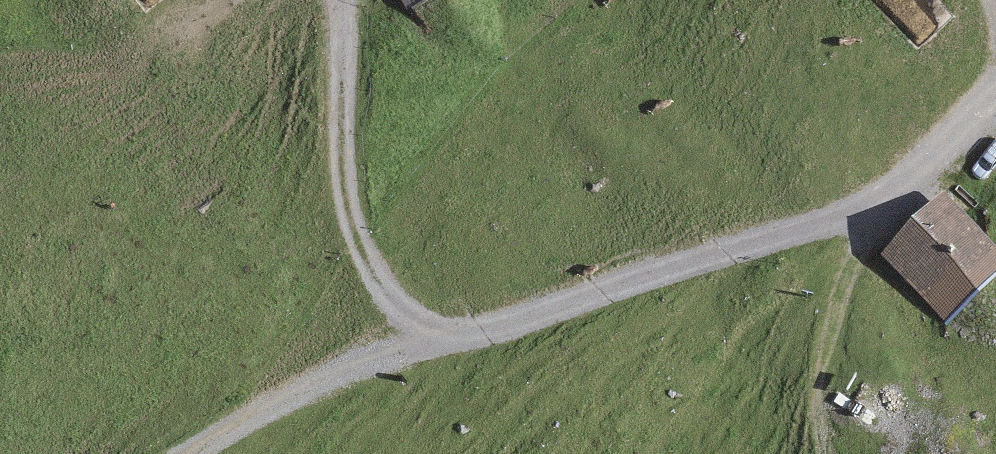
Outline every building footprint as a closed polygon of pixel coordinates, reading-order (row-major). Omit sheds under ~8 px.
[(417,15),(439,0),(406,0),(417,15)] [(942,203),(888,258),(953,323),(995,280),(995,257),(942,203)]
